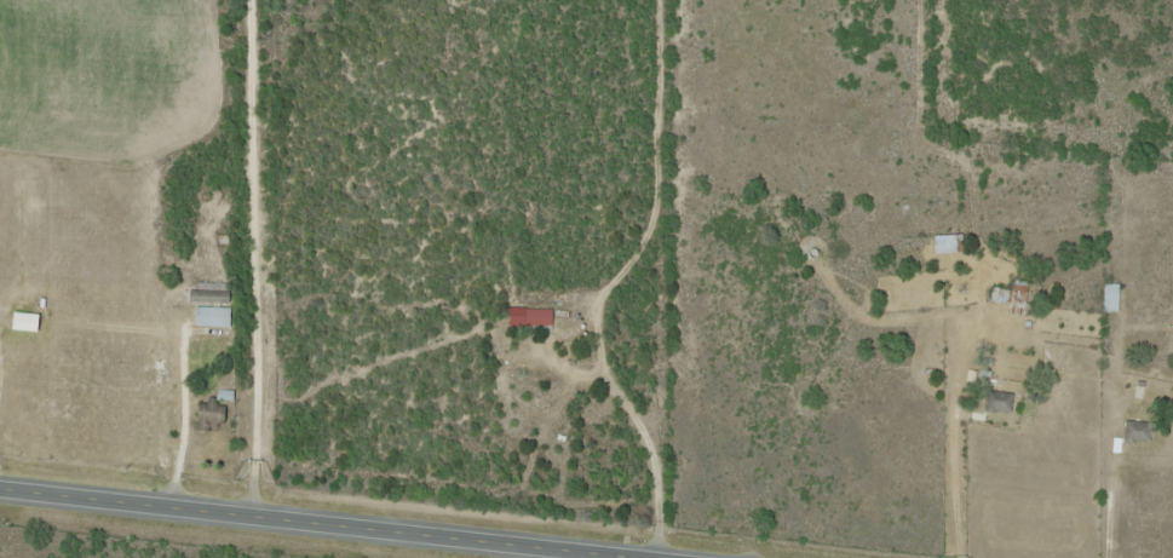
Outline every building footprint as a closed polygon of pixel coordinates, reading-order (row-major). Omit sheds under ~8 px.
[(930,236),(930,253),(956,253),(956,236),(930,236)] [(1100,313),(1116,313),(1116,284),(1100,284),(1100,313)] [(192,327),(228,327),(228,307),(192,307),(192,327)] [(550,326),(550,309),(521,309),(521,326),(550,326)] [(1008,414),(1010,394),(984,391),(983,412),(1008,414)] [(222,412),(201,402),(190,426),(210,436),(222,412)] [(1147,443),(1148,422),(1122,422),(1121,442),(1147,443)]
